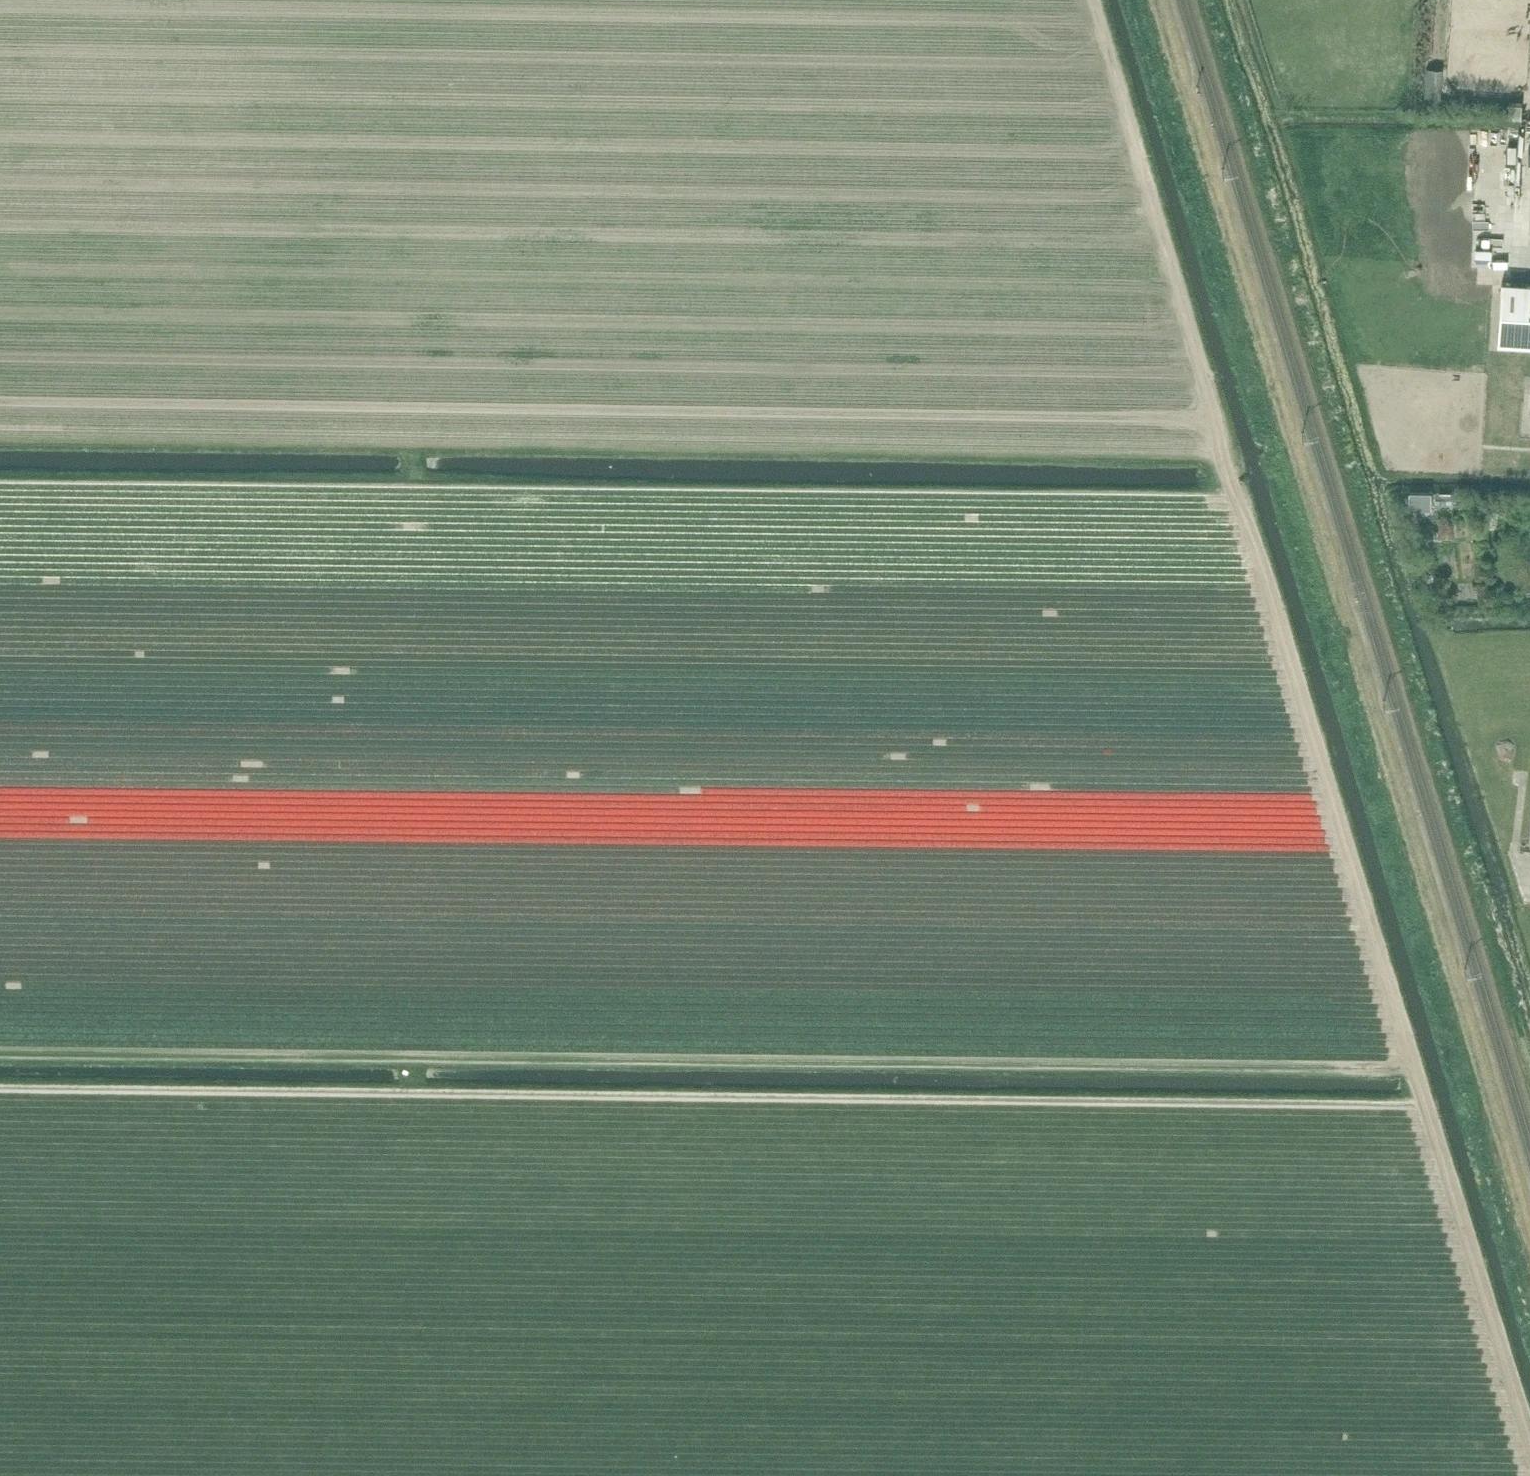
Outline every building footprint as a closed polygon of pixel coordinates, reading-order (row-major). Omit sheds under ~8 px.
[(1440,100),(1441,66),(1426,65),(1424,99),(1440,100)] [(1502,342),(1529,344),(1529,289),(1505,287),(1502,342)] [(1411,506),(1464,505),(1464,483),(1411,484),(1411,506)]
